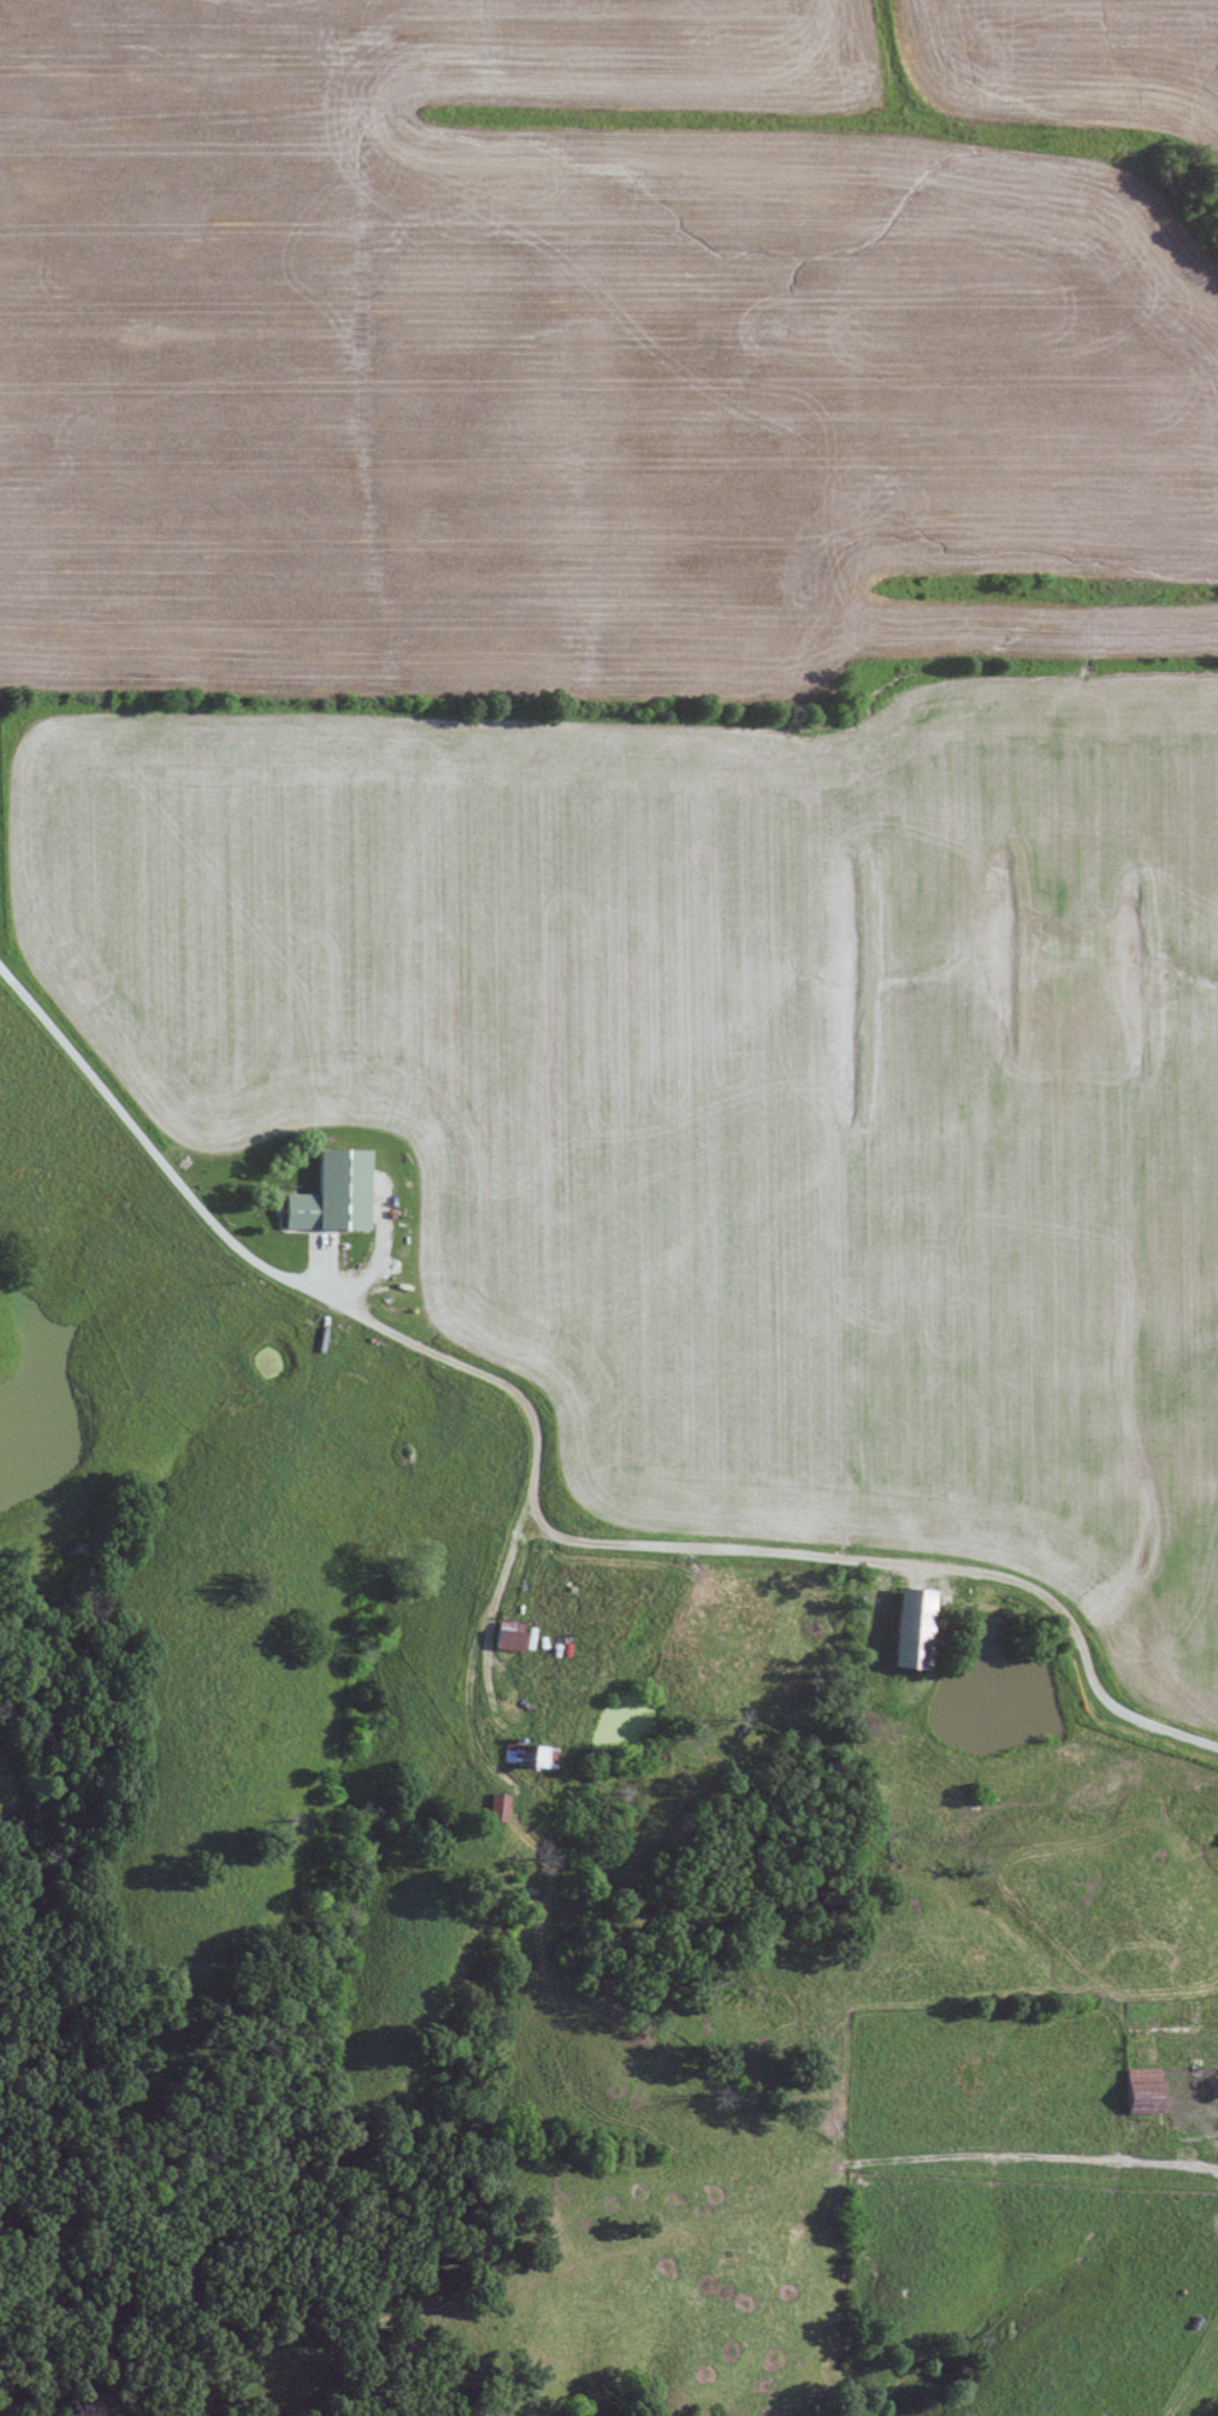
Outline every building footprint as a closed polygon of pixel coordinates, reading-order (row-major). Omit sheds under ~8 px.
[(313,1147),(313,1193),(281,1193),(281,1227),(363,1227),(364,1148),(313,1147)] [(925,1669),(932,1590),(896,1587),(889,1665),(925,1669)] [(524,1622),(496,1620),(495,1648),(522,1649),(524,1622)] [(555,1767),(556,1746),(525,1745),(524,1766),(555,1767)] [(487,1813),(495,1813),(495,1819),(503,1819),(504,1795),(489,1794),(489,1803),(487,1803),(487,1813)]
